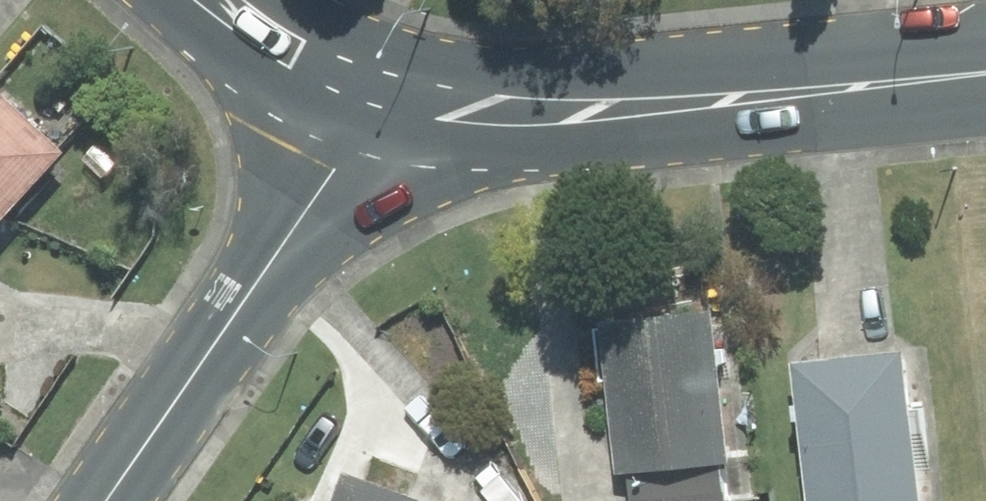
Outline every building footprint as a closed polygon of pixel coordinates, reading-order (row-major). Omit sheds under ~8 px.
[(68,162),(0,99),(0,235),(68,162)] [(709,314),(598,326),(613,475),(626,473),(627,489),(721,479),(719,465),(725,464),(709,314)] [(899,352),(791,364),(804,491),(916,478),(928,479),(920,409),(906,410),(899,352)] [(342,475),(332,500),(412,500),(342,475)] [(804,491),(806,500),(919,500),(916,478),(804,491)] [(721,479),(627,489),(628,500),(723,500),(721,479)]
